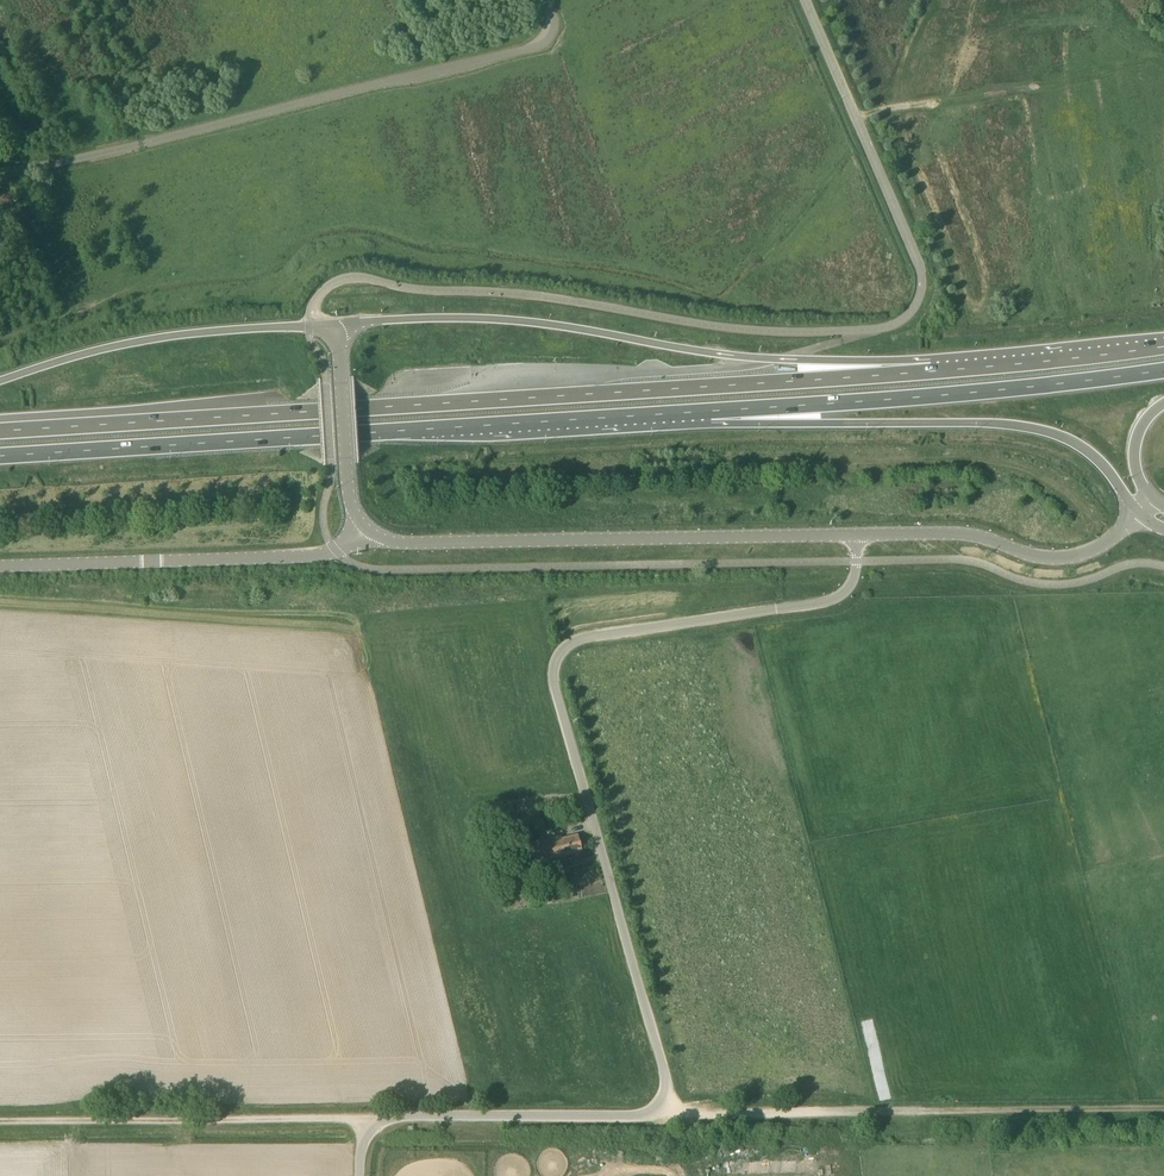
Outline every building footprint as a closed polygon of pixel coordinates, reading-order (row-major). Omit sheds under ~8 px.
[(529,843),(534,862),(582,850),(578,833),(562,838),(561,835),(529,843)]
